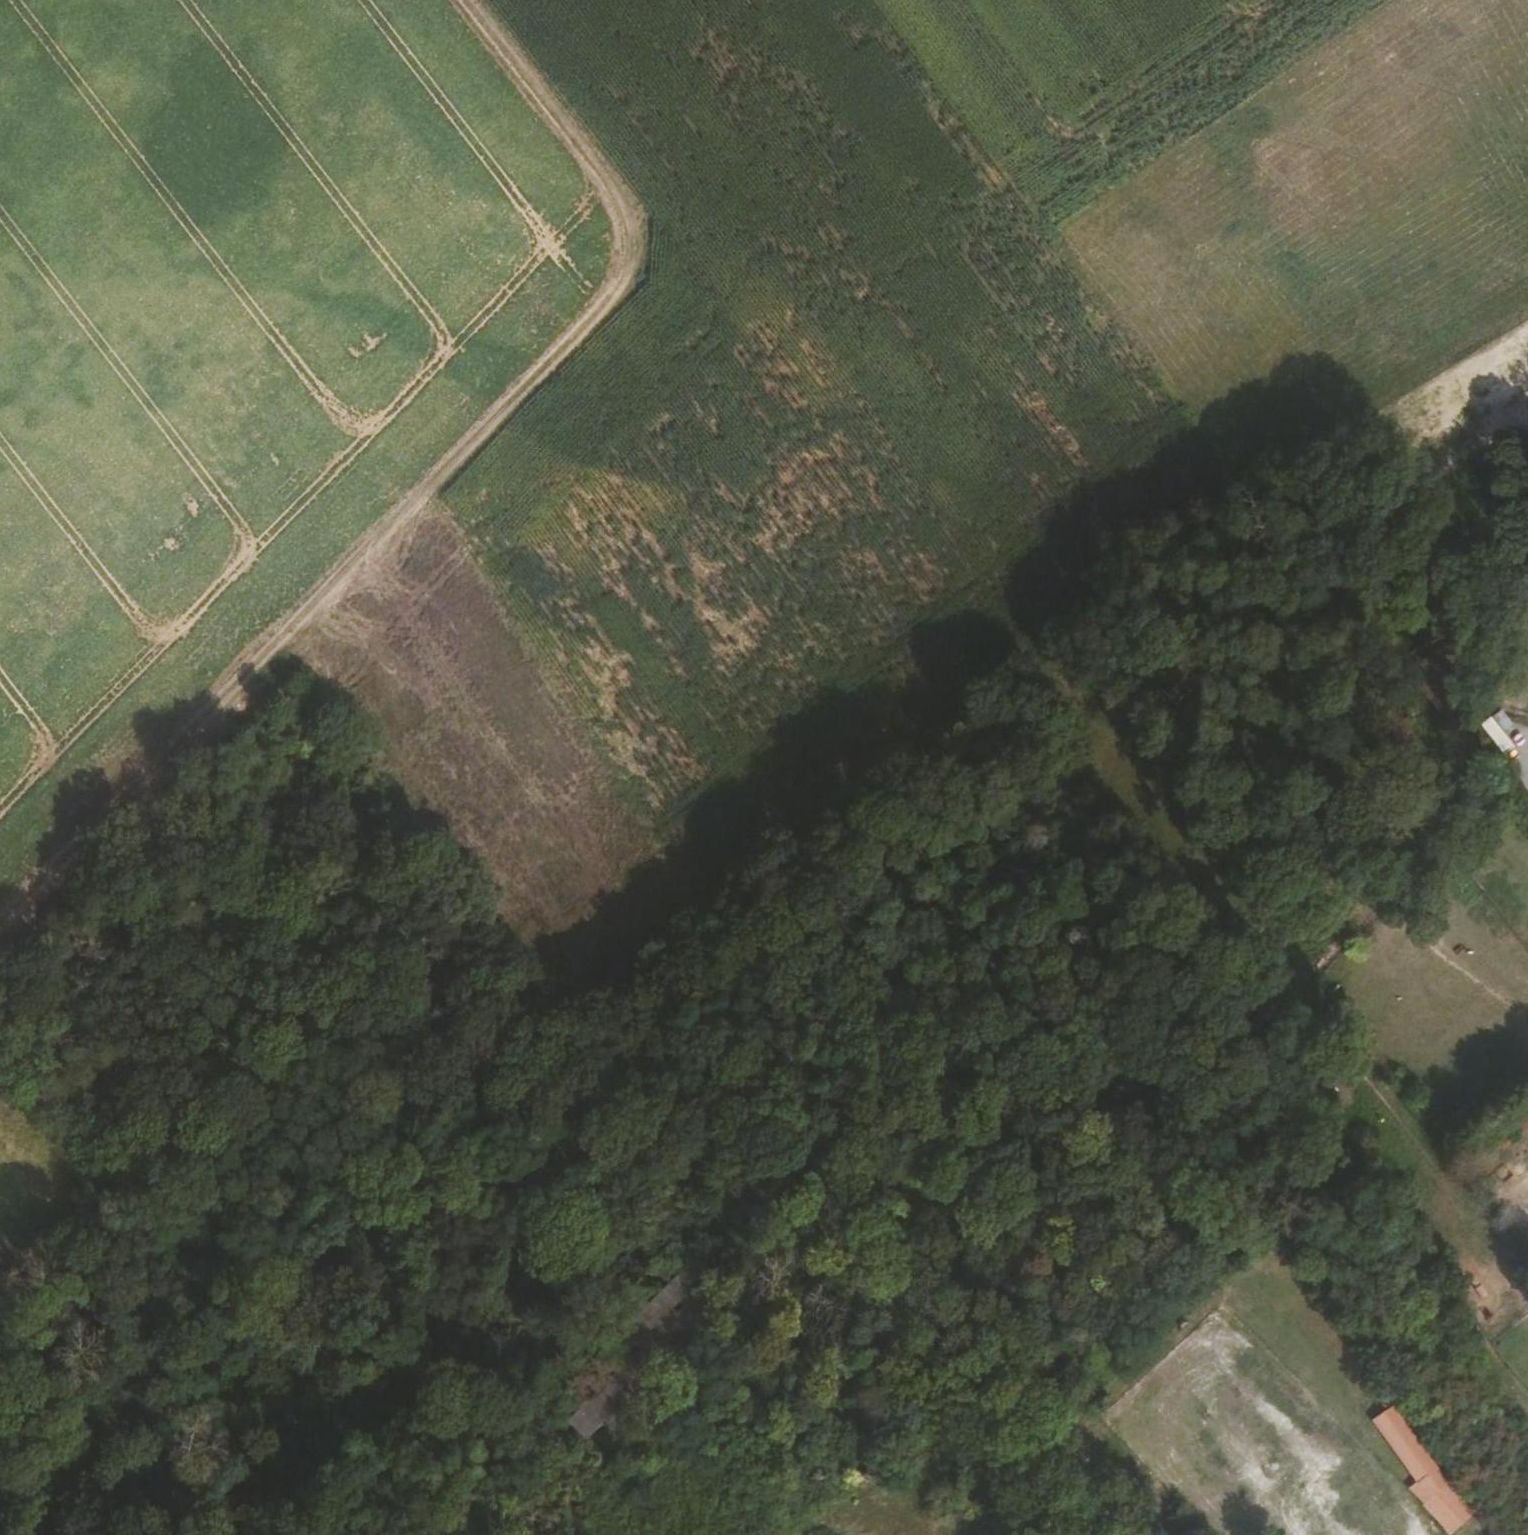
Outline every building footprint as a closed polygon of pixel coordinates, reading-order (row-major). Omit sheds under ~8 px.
[(650,1261),(584,1326),(635,1380),(702,1314),(650,1261)] [(545,1365),(598,1418),(635,1380),(584,1326),(545,1365)] [(534,1376),(586,1430),(598,1418),(545,1365),(534,1376)] [(586,1430),(534,1376),(508,1402),(562,1454),(586,1430)] [(1399,1404),(1375,1417),(1411,1482),(1435,1469),(1399,1404)]
